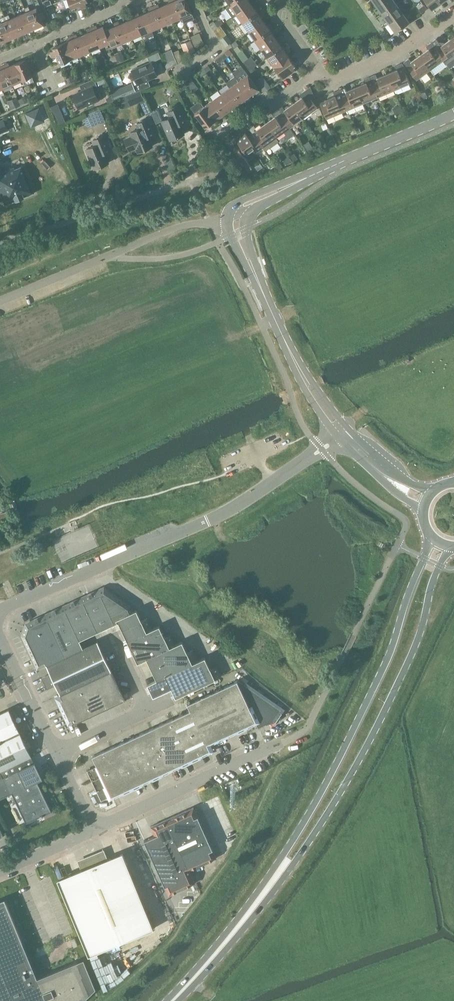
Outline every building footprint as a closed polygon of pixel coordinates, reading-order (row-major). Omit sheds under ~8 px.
[(72,8),(81,4),(82,8),(88,6),(87,2),(89,1),(88,0),(68,0),(72,8)] [(165,5),(172,22),(181,18),(182,17),(175,0),(171,0),(172,2),(165,5)] [(182,17),(181,18),(184,23),(195,19),(187,0),(175,0),(182,17)] [(229,5),(236,14),(250,3),(248,0),(236,0),(229,5)] [(383,15),(396,5),(393,0),(385,0),(376,6),(383,15)] [(438,0),(425,0),(432,10),(441,3),(438,0)] [(59,2),(49,6),(51,11),(61,7),(59,2)] [(250,3),(236,14),(242,23),(259,11),(257,8),(255,10),(250,3)] [(158,5),(154,7),(162,26),(172,22),(165,5),(159,8),(158,5)] [(383,15),(389,24),(403,14),(396,5),(383,15)] [(29,6),(26,8),(27,12),(31,20),(34,28),(44,24),(42,19),(46,17),(43,11),(40,13),(38,8),(31,11),(29,6)] [(152,11),(145,14),(153,30),(162,26),(154,7),(151,8),(152,11)] [(259,11),(242,23),(248,32),(263,21),(259,16),(261,14),(259,11)] [(27,12),(17,16),(24,33),(34,28),(27,12)] [(134,15),(143,34),(144,39),(154,35),(153,30),(145,14),(140,16),(139,13),(134,15)] [(403,14),(389,24),(395,33),(409,23),(403,14)] [(9,15),(6,16),(15,37),(24,33),(17,16),(10,19),(9,15)] [(132,19),(126,22),(133,39),(143,34),(134,15),(131,17),(132,19)] [(0,24),(0,31),(5,41),(15,37),(6,16),(1,19),(2,23),(0,24)] [(263,21),(248,32),(255,40),(272,28),(270,25),(267,27),(263,21)] [(118,22),(114,24),(123,43),(133,39),(126,22),(120,25),(118,22)] [(214,22),(209,25),(213,30),(217,28),(214,22)] [(104,26),(113,47),(123,43),(114,24),(111,25),(112,28),(106,30),(104,26)] [(96,26),(92,27),(101,47),(111,43),(112,47),(113,47),(104,26),(97,29),(96,26)] [(217,28),(213,30),(220,39),(226,34),(220,26),(217,28)] [(91,32),(84,35),(91,51),(101,47),(92,27),(89,29),(91,32)] [(272,28),(255,40),(261,49),(276,39),(272,33),(274,31),(272,28)] [(204,44),(199,34),(191,37),(195,48),(204,44)] [(76,35),(73,36),(81,56),(91,51),(84,35),(77,37),(76,35)] [(70,40),(64,43),(71,60),(81,56),(73,36),(69,37),(70,40)] [(225,36),(220,40),(226,46),(229,44),(231,43),(225,36)] [(276,39),(261,49),(268,58),(285,46),(282,43),(280,45),(276,39)] [(195,51),(191,40),(181,44),(185,55),(195,51)] [(444,61),(447,64),(453,59),(453,46),(450,40),(442,46),(440,43),(435,46),(432,42),(431,43),(444,61)] [(71,60),(64,43),(54,47),(55,50),(51,52),(53,57),(57,56),(61,64),(71,60)] [(429,49),(420,56),(430,70),(441,63),(444,61),(431,43),(426,46),(429,49)] [(285,46),(268,58),(274,67),(289,57),(284,51),(287,49),(285,46)] [(158,50),(152,53),(156,60),(161,58),(158,50)] [(241,51),(237,54),(243,62),(248,58),(242,50),(241,51)] [(121,53),(115,56),(118,63),(124,61),(121,53)] [(248,58),(243,62),(249,71),(254,67),(257,65),(251,56),(248,58)] [(430,70),(420,56),(411,62),(409,59),(404,62),(410,70),(410,71),(416,80),(430,70)] [(289,57),(274,67),(283,79),(290,74),(295,71),(293,67),(295,66),(293,63),(292,61),(289,57)] [(26,60),(16,64),(23,80),(33,76),(29,68),(33,66),(31,60),(27,62),(26,60)] [(168,62),(164,63),(166,66),(167,71),(168,71),(172,68),(172,67),(170,63),(170,61),(168,62)] [(132,83),(110,93),(114,102),(136,92),(148,87),(146,81),(158,76),(152,63),(133,71),(136,80),(131,82),(132,83)] [(8,64),(5,65),(13,85),(23,80),(16,64),(9,67),(8,64)] [(397,70),(386,75),(393,91),(410,84),(405,73),(407,72),(402,64),(395,67),(397,70)] [(0,71),(0,82),(3,89),(13,85),(5,65),(1,67),(2,70),(0,71)] [(254,67),(249,71),(255,78),(259,75),(254,67)] [(249,75),(240,81),(250,96),(260,89),(249,75)] [(370,78),(373,86),(374,86),(378,98),(393,91),(386,75),(377,79),(376,75),(370,78)] [(79,86),(82,92),(74,95),(79,108),(99,100),(95,91),(99,90),(95,79),(79,86)] [(240,81),(231,88),(241,102),(250,96),(240,81)] [(267,82),(261,87),(265,92),(271,87),(267,82)] [(367,83),(356,88),(363,104),(378,98),(374,86),(373,86),(369,88),(367,83)] [(303,98),(294,104),(304,118),(319,109),(312,99),(316,97),(312,87),(301,95),(303,98)] [(231,88),(222,94),(233,109),(241,102),(231,88)] [(339,91),(343,99),(347,111),(363,104),(356,88),(347,92),(345,88),(339,91)] [(140,91),(127,97),(130,106),(144,100),(140,91)] [(222,94),(213,100),(224,115),(233,109),(222,94)] [(347,111),(343,99),(338,101),(336,97),(325,101),(327,105),(321,108),(326,120),(347,111)] [(17,98),(8,102),(11,110),(20,106),(17,98)] [(213,100),(204,107),(215,121),(224,115),(213,100)] [(283,107),(278,110),(291,128),(304,118),(294,104),(285,110),(283,107)] [(215,121),(204,107),(195,113),(206,128),(215,121)] [(31,126),(44,121),(39,108),(26,113),(31,126)] [(87,114),(92,127),(105,121),(100,108),(95,109),(96,110),(87,114)] [(180,127),(186,124),(179,109),(169,113),(171,119),(163,122),(171,141),(184,136),(180,127)] [(162,121),(157,110),(151,113),(156,124),(162,121)] [(275,117),(267,123),(277,138),(284,133),(288,138),(294,134),(291,129),(290,129),(291,128),(278,110),(273,114),(275,117)] [(63,116),(55,119),(58,125),(65,122),(63,116)] [(129,152),(137,148),(139,153),(152,148),(148,138),(154,136),(148,121),(137,125),(139,130),(123,137),(129,152)] [(260,134),(256,137),(263,147),(262,148),(265,151),(280,141),(277,138),(267,123),(257,130),(260,134)] [(263,147),(256,137),(251,140),(246,133),(236,139),(242,147),(233,153),(246,171),(251,168),(243,156),(255,148),(257,151),(262,148),(263,147)] [(104,155),(110,152),(104,137),(93,141),(96,147),(87,150),(95,170),(108,165),(104,155)] [(5,204),(5,205),(6,205),(33,194),(34,193),(34,192),(23,166),(15,170),(14,168),(2,173),(0,167),(0,192),(5,204)] [(104,588),(99,590),(114,624),(117,622),(116,619),(133,612),(133,611),(130,606),(104,588)] [(99,590),(82,598),(97,632),(114,624),(99,590)] [(82,598),(63,607),(79,640),(97,632),(82,598)] [(63,607),(45,615),(64,656),(83,647),(79,640),(63,607)] [(136,610),(133,611),(133,612),(116,619),(117,622),(118,622),(122,630),(141,621),(136,610)] [(37,669),(46,664),(49,663),(64,656),(45,615),(27,624),(22,636),(37,669)] [(147,618),(141,621),(122,630),(127,641),(152,629),(147,618)] [(159,625),(152,629),(127,641),(137,663),(146,659),(146,658),(175,645),(174,645),(170,634),(164,637),(159,625)] [(41,678),(44,684),(104,656),(97,641),(83,647),(64,656),(49,663),(46,664),(51,674),(41,678)] [(182,641),(174,645),(175,645),(146,658),(146,659),(156,680),(165,676),(197,661),(197,660),(192,650),(187,652),(182,641)] [(56,685),(60,694),(76,686),(111,670),(104,656),(44,684),(47,689),(56,685)] [(205,657),(197,660),(197,661),(165,676),(175,698),(220,677),(215,666),(210,668),(205,657)] [(84,702),(62,712),(68,725),(73,722),(74,723),(124,699),(111,670),(76,686),(84,702)] [(237,680),(186,704),(189,710),(190,710),(206,744),(207,744),(255,721),(258,727),(273,720),(280,710),(240,682),(238,682),(237,680)] [(55,698),(62,712),(84,702),(76,686),(60,694),(61,695),(55,698)] [(0,714),(0,740),(19,731),(21,730),(20,727),(17,728),(9,710),(0,714)] [(189,710),(170,719),(189,760),(210,750),(207,744),(206,744),(190,710),(189,710)] [(170,719),(151,728),(160,749),(170,769),(189,760),(170,719)] [(151,728),(131,738),(141,758),(160,749),(151,728)] [(34,764),(31,757),(32,757),(19,731),(0,740),(0,780),(34,764)] [(96,766),(86,771),(101,801),(150,778),(141,758),(131,738),(92,756),(96,766)] [(160,749),(141,758),(150,778),(170,769),(160,749)] [(0,780),(0,799),(13,793),(27,822),(50,811),(36,781),(41,779),(34,764),(0,780)] [(193,807),(166,819),(174,836),(201,824),(193,807)] [(174,836),(166,819),(150,827),(155,836),(144,841),(169,896),(195,884),(189,871),(181,854),(174,836)] [(209,841),(201,824),(174,836),(181,854),(209,841)] [(209,841),(181,854),(189,871),(216,859),(209,841)] [(57,881),(88,956),(154,929),(123,855),(108,861),(104,852),(78,862),(82,871),(57,881)] [(0,905),(0,1000),(81,1000),(95,987),(83,959),(37,978),(6,903),(0,905)]
